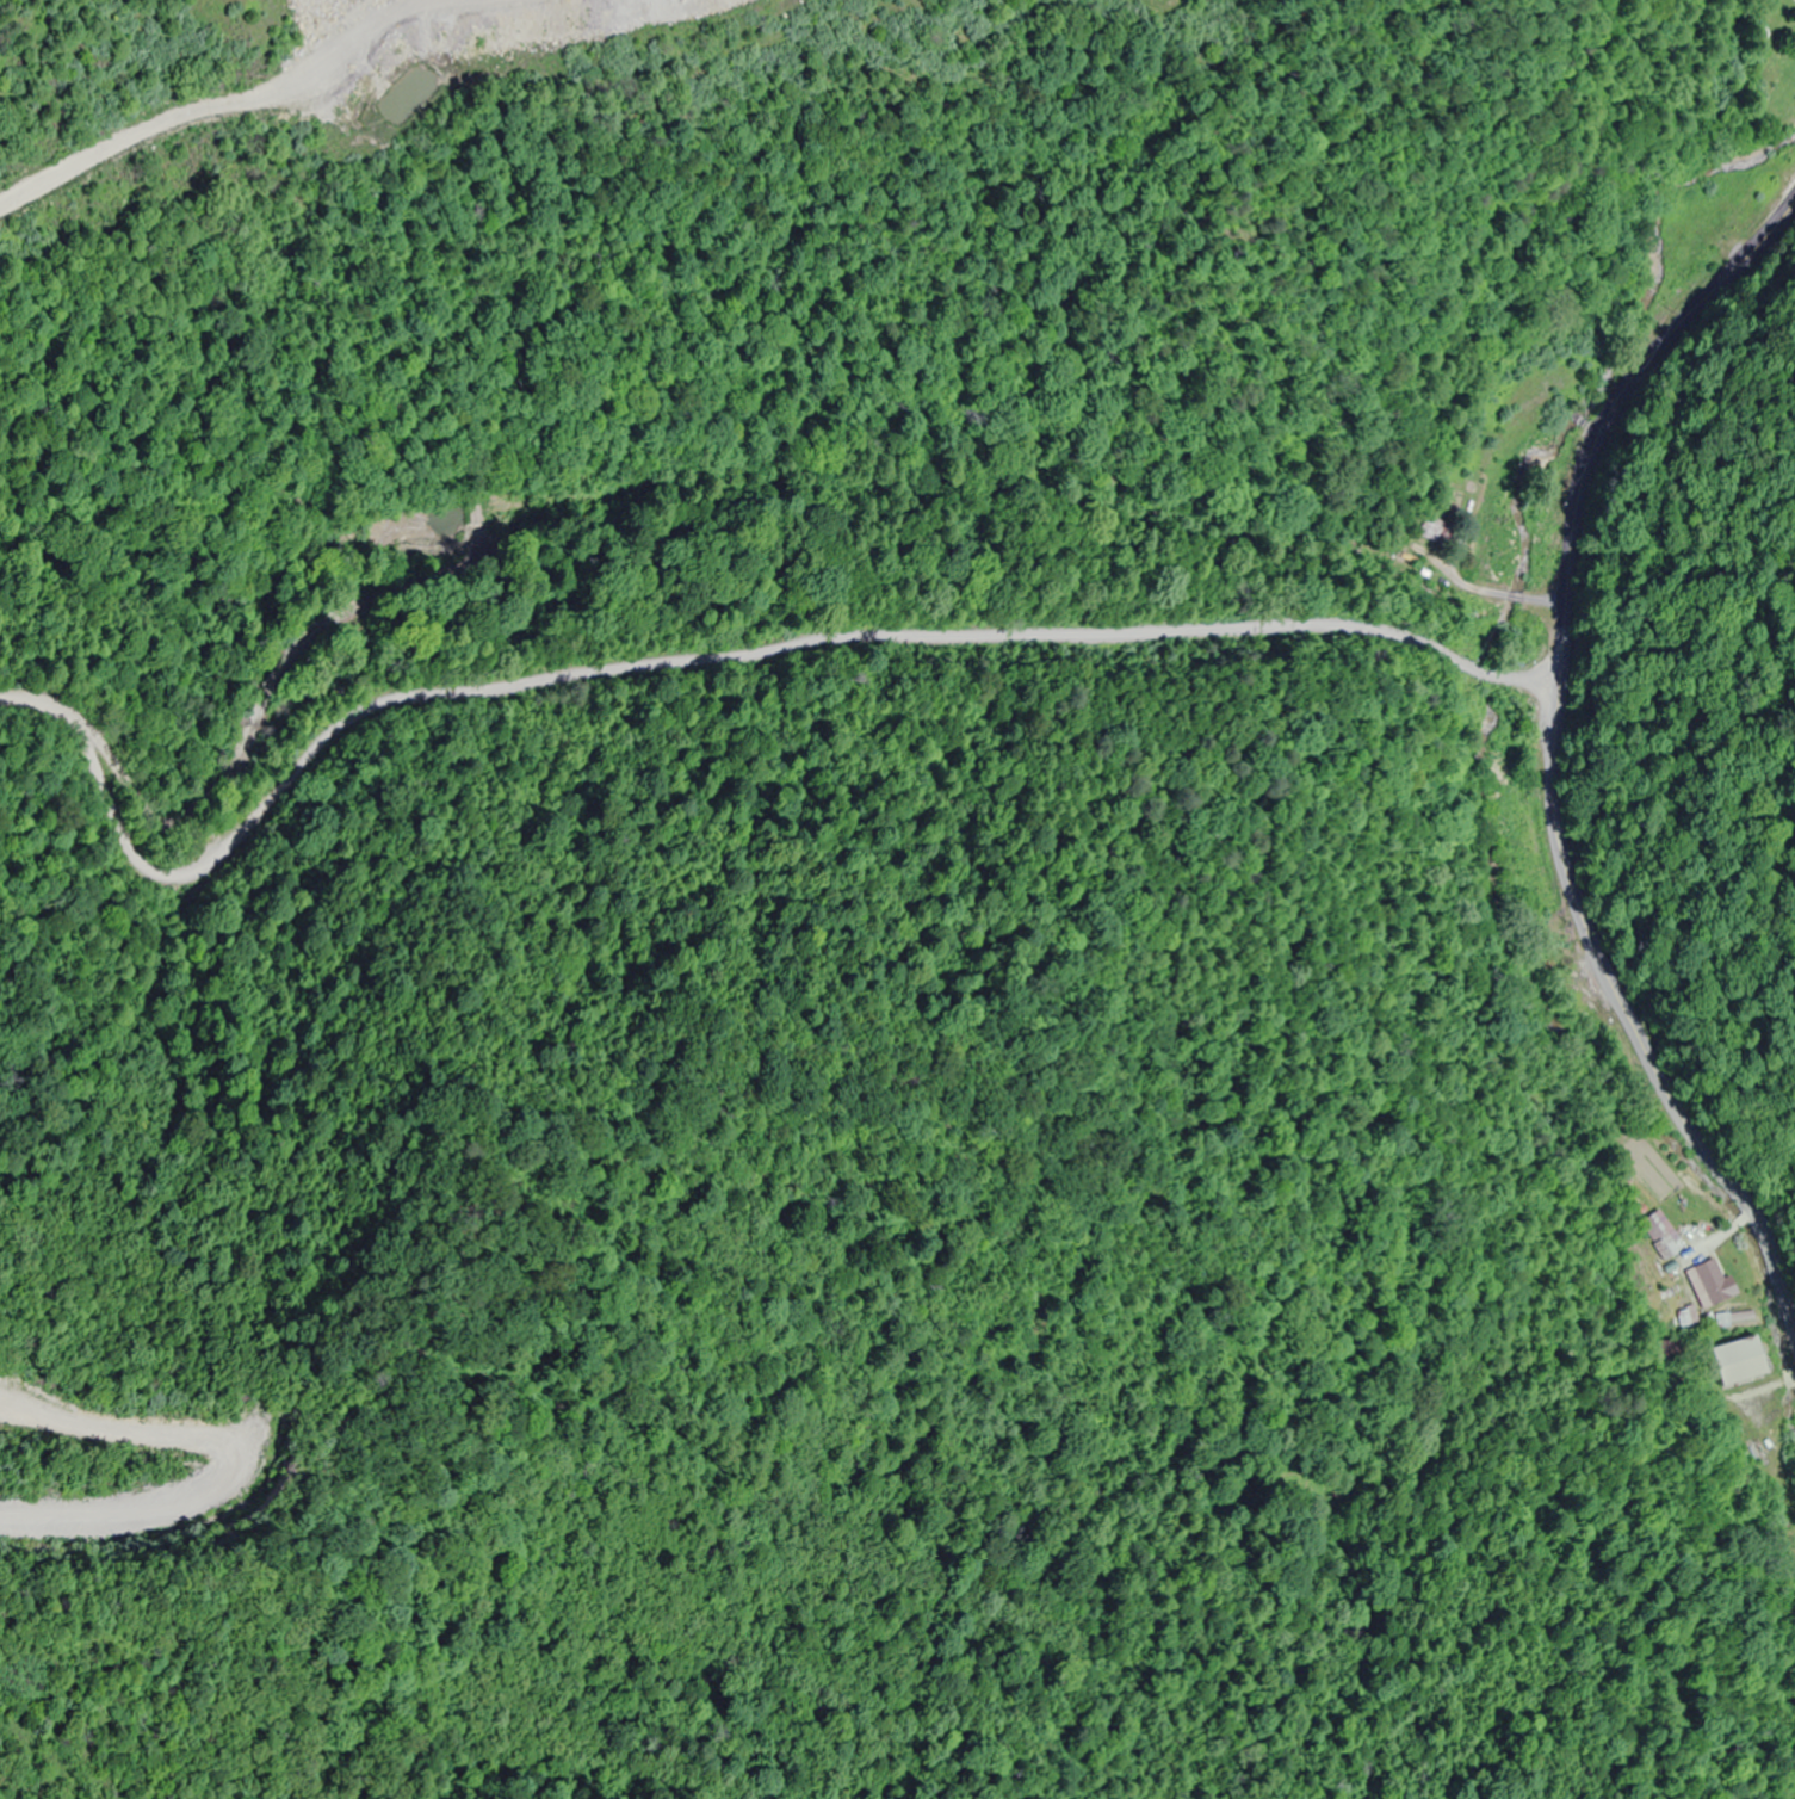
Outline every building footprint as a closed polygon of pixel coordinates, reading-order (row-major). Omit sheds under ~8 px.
[(1438,545),(1448,528),(1430,517),(1420,534),(1438,545)] [(1666,1260),(1682,1249),(1656,1210),(1640,1221),(1666,1260)] [(1736,1293),(1728,1274),(1722,1277),(1713,1257),(1693,1267),(1710,1305),(1736,1293)] [(1763,1371),(1751,1333),(1706,1348),(1717,1385),(1763,1371)]
